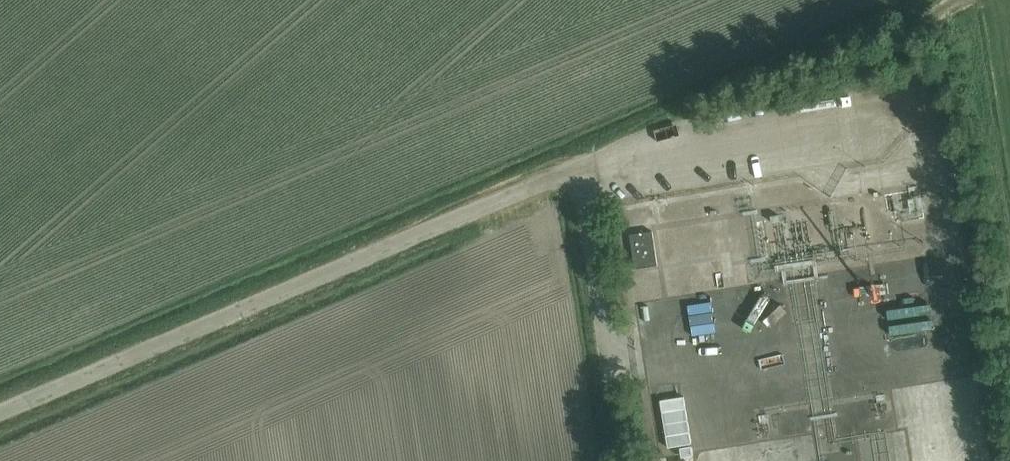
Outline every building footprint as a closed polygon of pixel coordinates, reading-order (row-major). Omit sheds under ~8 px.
[(658,267),(653,233),(630,236),(635,270),(658,267)] [(606,253),(616,251),(613,235),(603,237),(606,253)]
